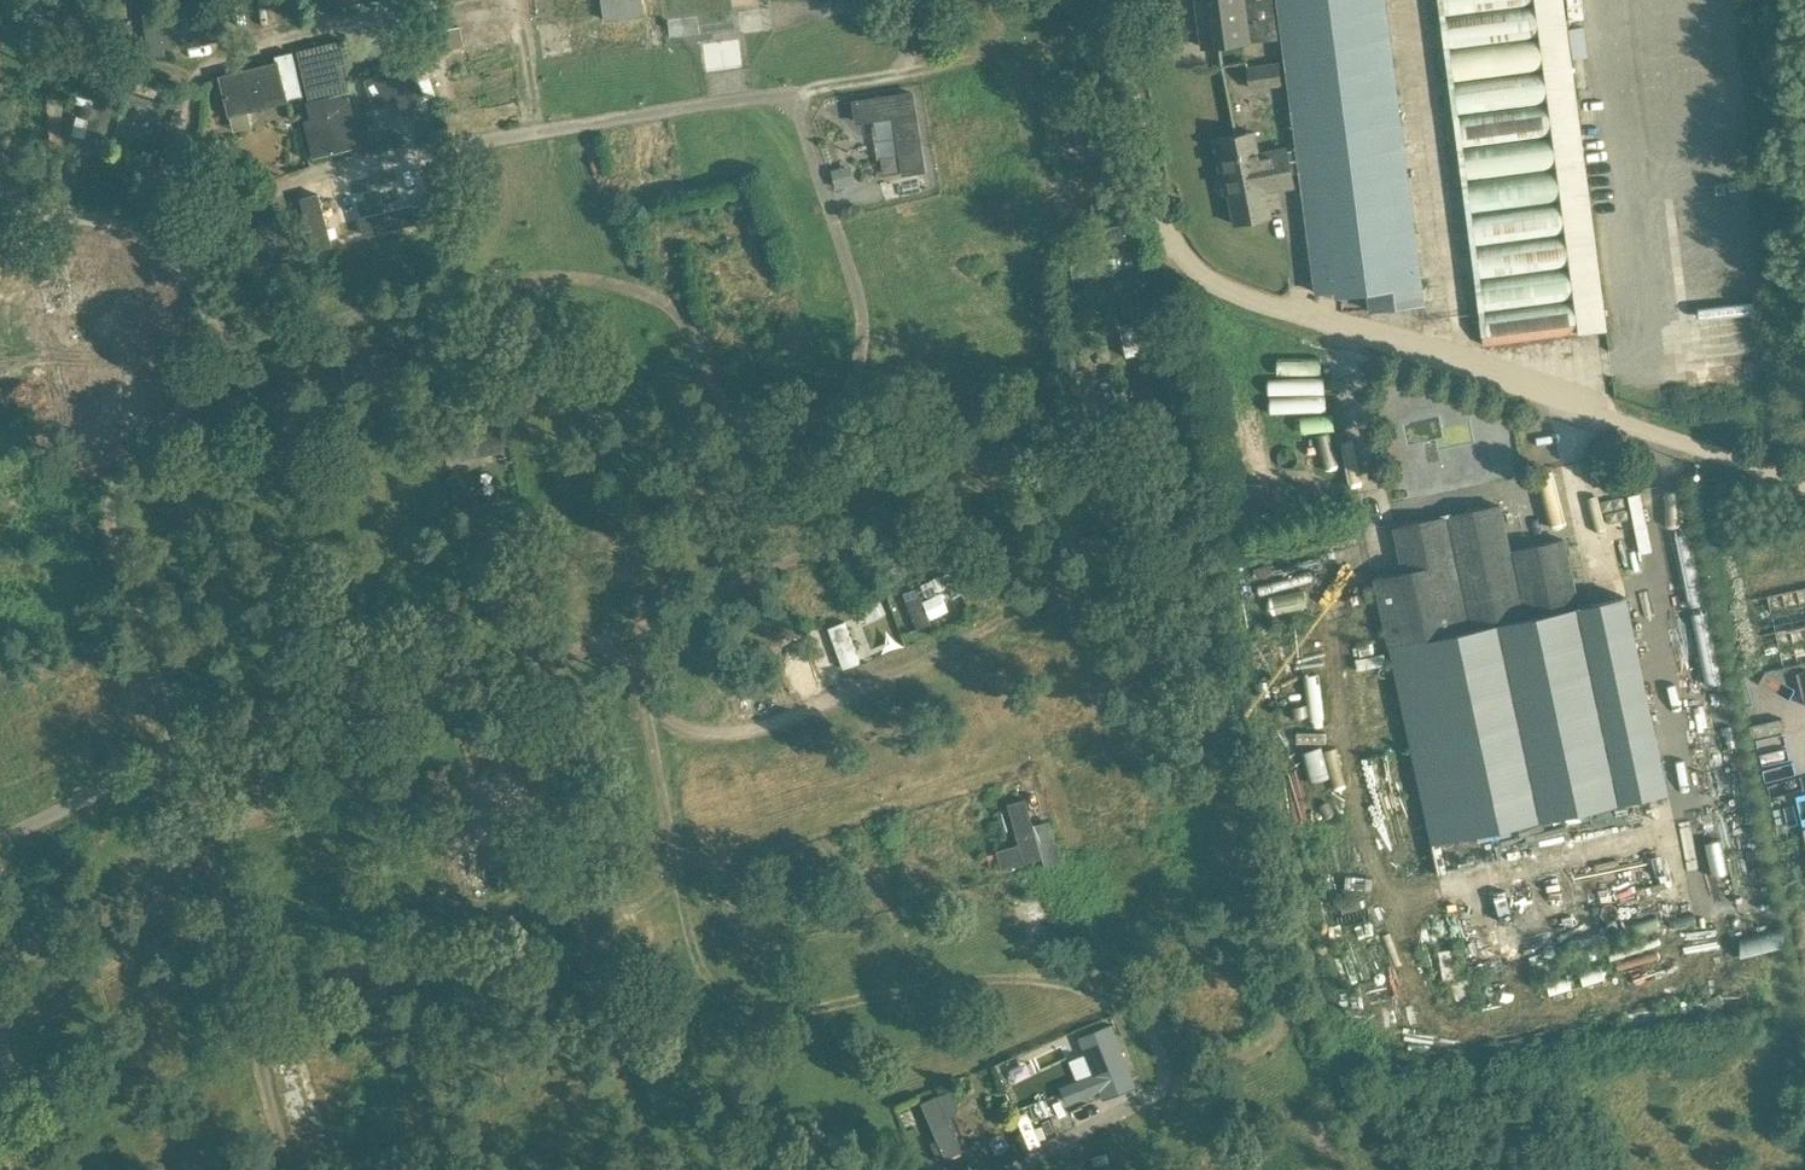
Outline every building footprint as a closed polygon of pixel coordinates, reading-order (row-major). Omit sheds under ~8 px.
[(154,52),(167,51),(166,44),(221,37),(217,0),(201,0),(149,6),(154,52)] [(607,20),(644,14),(642,0),(604,0),(607,20)] [(1283,36),(1278,0),(1197,0),(1203,46),(1283,36)] [(1301,173),(1316,292),(1336,290),(1336,294),(1369,291),(1371,311),(1422,304),(1419,278),(1383,0),(1278,0),(1283,36),(1298,150),(1301,173)] [(1482,320),(1485,344),(1607,328),(1564,0),(1440,0),(1482,320)] [(459,44),(464,43),(462,24),(430,29),(433,48),(459,44)] [(299,45),(311,95),(303,97),(316,154),(356,145),(342,83),(348,82),(338,36),(299,45)] [(224,74),(220,75),(230,114),(234,113),(288,98),(303,94),(293,52),(277,56),(278,60),(224,74)] [(1247,65),(1250,89),(1282,84),(1279,61),(1247,65)] [(369,79),(366,80),(375,105),(378,105),(398,97),(404,115),(406,115),(428,107),(413,63),(369,79)] [(80,90),(95,94),(92,106),(83,103),(80,114),(89,117),(80,150),(99,155),(118,83),(84,74),(80,90)] [(856,95),(859,120),(899,114),(907,168),(928,165),(917,86),(856,95)] [(113,136),(127,140),(136,111),(171,122),(177,103),(129,88),(113,136)] [(1088,97),(1066,100),(1069,119),(1072,118),(1077,147),(1111,141),(1105,103),(1089,105),(1088,97)] [(1292,174),(1301,173),(1298,150),(1288,152),(1287,149),(1260,154),(1256,132),(1240,135),(1216,139),(1223,179),(1228,178),(1237,223),(1271,217),(1266,192),(1294,187),(1292,174)] [(852,184),(846,166),(832,170),(837,188),(852,184)] [(319,193),(302,198),(316,249),(333,245),(319,193)] [(413,205),(362,217),(366,234),(417,221),(413,205)] [(1131,222),(1082,232),(1085,247),(1134,237),(1131,222)] [(60,271),(35,329),(70,344),(95,286),(60,271)] [(1145,304),(1117,310),(1127,356),(1155,350),(1145,304)] [(1061,316),(1063,330),(1075,328),(1072,314),(1061,316)] [(347,360),(350,383),(378,380),(379,385),(414,381),(410,347),(375,351),(376,356),(347,360)] [(1755,352),(1702,352),(1702,359),(1703,359),(1703,373),(1755,373),(1755,352)] [(1262,437),(1245,441),(1259,499),(1276,494),(1262,437)] [(1376,578),(1381,602),(1433,842),(1668,791),(1626,597),(1579,607),(1565,539),(1510,551),(1500,505),(1453,515),(1454,516),(1442,519),(1442,517),(1395,527),(1404,572),(1376,578)] [(1683,561),(1684,583),(1694,582),(1692,532),(1676,533),(1677,561),(1683,561)] [(1251,564),(1263,617),(1297,609),(1292,587),(1318,581),(1311,551),(1251,564)] [(1758,622),(1769,671),(1804,663),(1804,587),(1753,599),(1758,622)] [(845,620),(829,626),(844,666),(860,660),(845,620)] [(1326,691),(1311,691),(1313,736),(1328,735),(1326,691)] [(17,746),(0,719),(0,757),(17,746)] [(1318,776),(1338,775),(1336,744),(1316,745),(1318,776)] [(1024,766),(984,796),(1006,826),(1047,796),(1024,766)] [(1062,820),(1021,850),(1043,880),(1084,850),(1062,820)] [(1777,926),(1734,940),(1739,956),(1782,942),(1777,926)] [(1057,1022),(1024,1039),(1047,1084),(1080,1067),(1057,1022)] [(1003,1058),(948,1089),(967,1122),(1022,1092),(1003,1058)] [(939,1094),(921,1101),(947,1158),(964,1151),(939,1094)] [(277,1169),(309,1169),(296,1154),(277,1169)] [(548,1169),(580,1169),(562,1154),(548,1169)]
